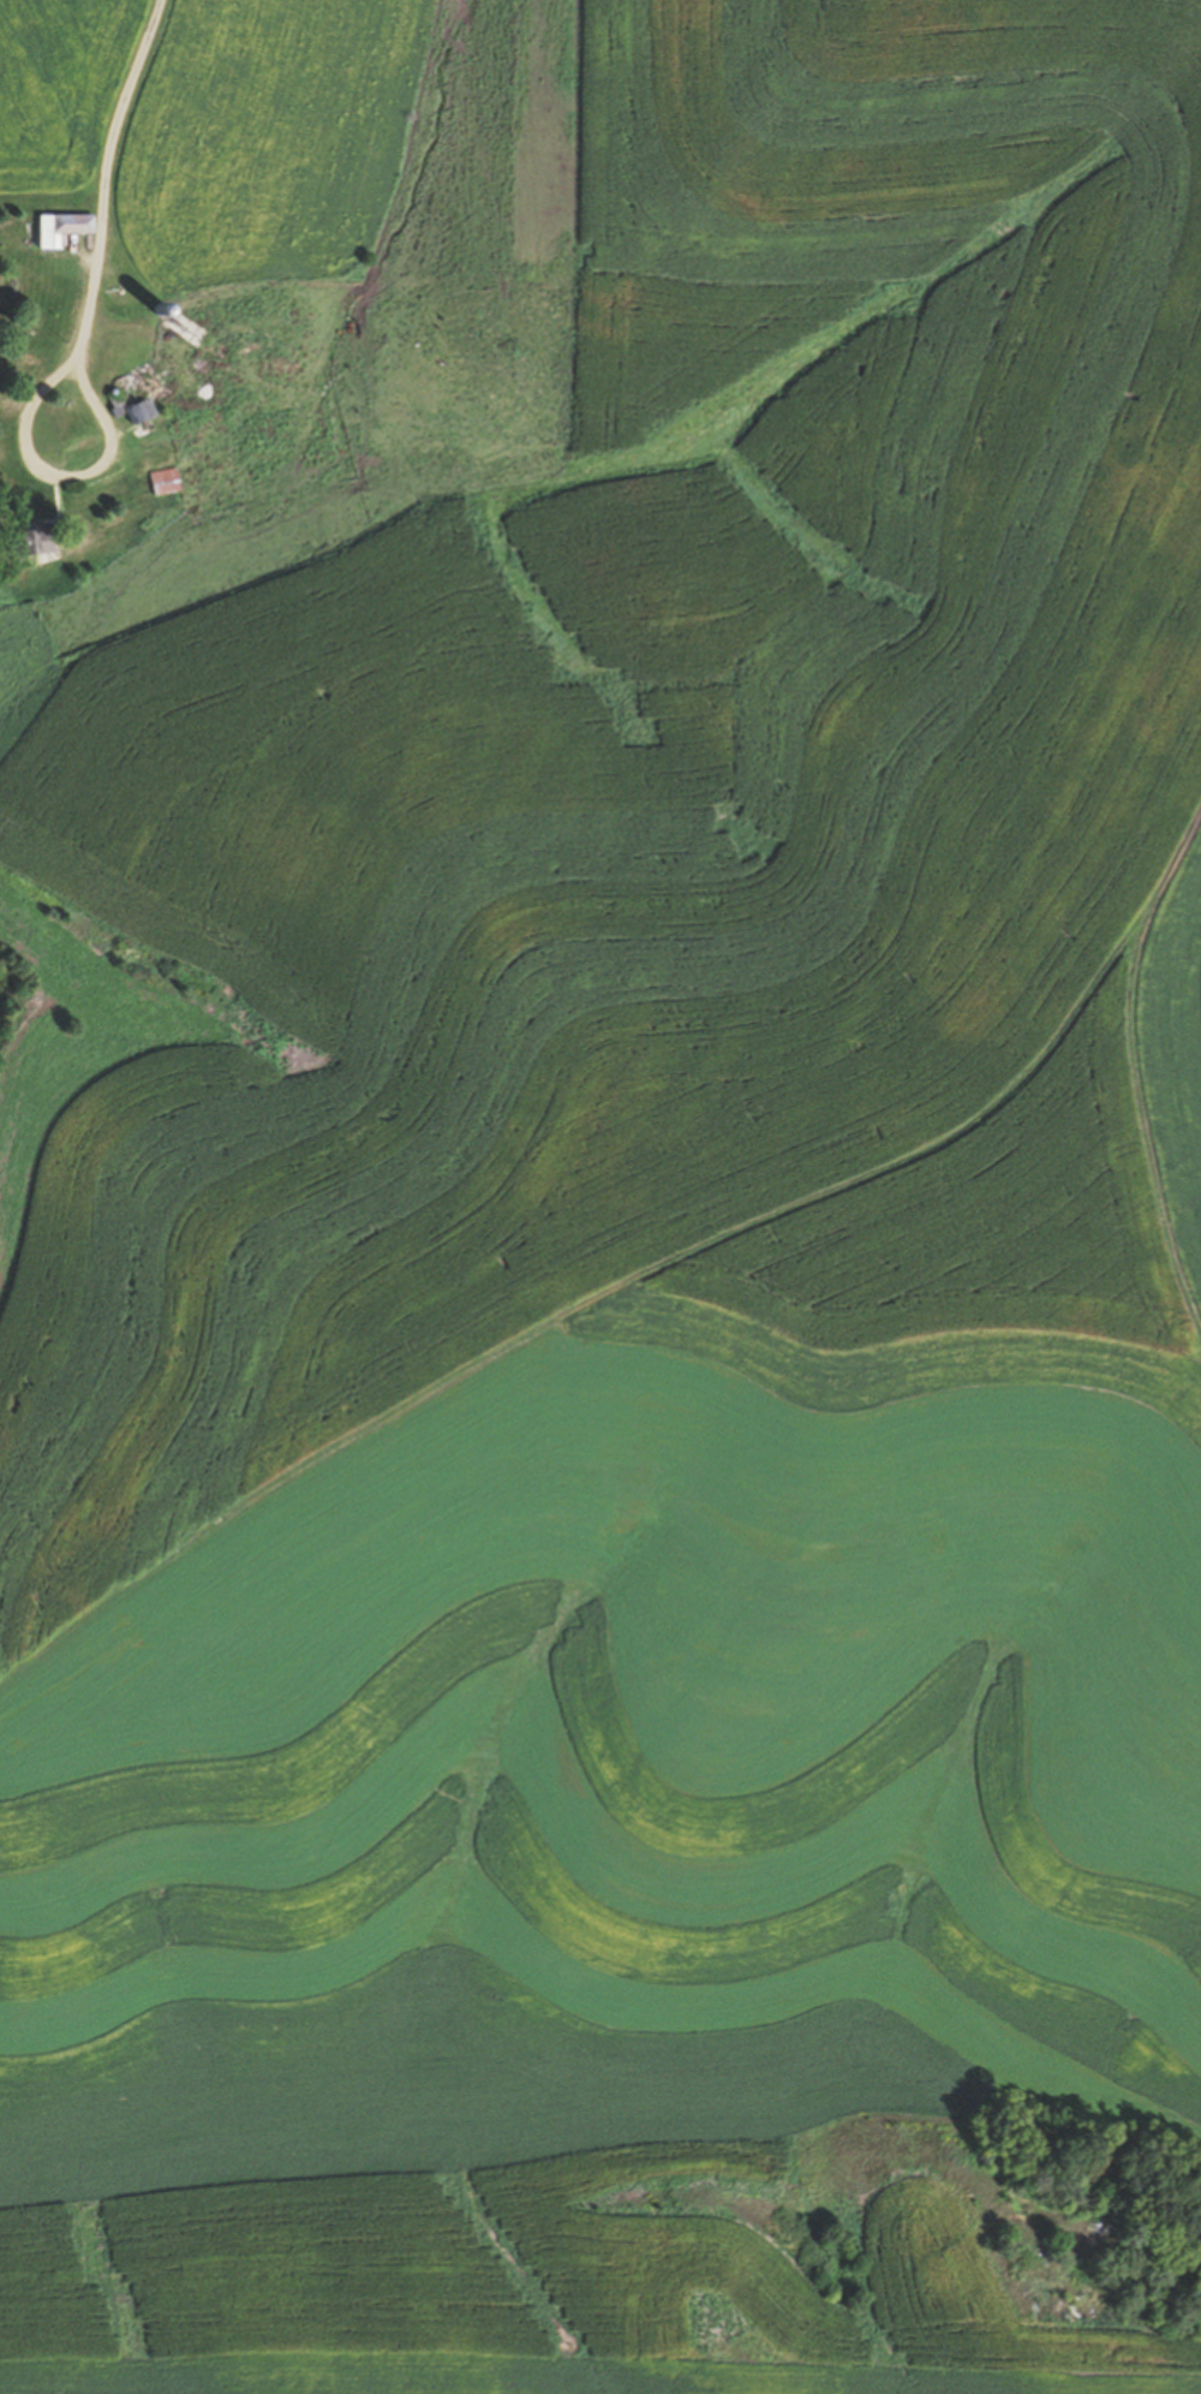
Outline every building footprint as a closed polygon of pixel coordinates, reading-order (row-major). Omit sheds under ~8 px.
[(63,234),(96,234),(96,215),(42,215),(42,250),(63,250),(63,234)] [(118,378),(135,426),(159,417),(152,396),(172,389),(162,362),(118,378)] [(181,492),(180,470),(155,471),(156,493),(181,492)] [(13,556),(58,553),(57,527),(11,529),(13,556)]
